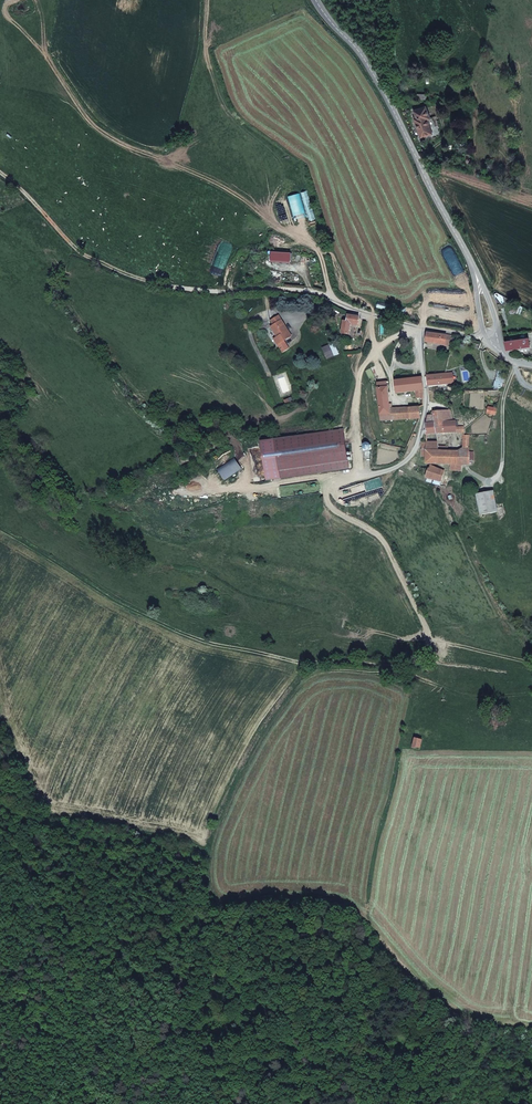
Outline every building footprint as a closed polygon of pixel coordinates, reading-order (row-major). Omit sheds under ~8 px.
[(429,106),(415,110),(418,118),(416,119),(423,139),(435,136),(431,121),(434,119),(429,106)] [(363,317),(351,315),(350,321),(346,320),(344,334),(354,335),(357,326),(361,326),(363,317)] [(279,316),(272,321),(274,325),(271,327),(279,337),(275,339),(285,353),(292,349),(286,338),(292,334),(279,316)] [(450,334),(430,333),(427,343),(449,345),(450,334)] [(329,336),(317,341),(323,354),(335,348),(329,336)] [(507,340),(511,350),(531,349),(531,340),(531,337),(507,340)] [(454,373),(428,377),(431,387),(450,386),(450,380),(457,379),(454,373)] [(423,377),(398,381),(401,395),(417,393),(417,399),(424,398),(423,392),(427,391),(423,377)] [(391,388),(381,389),(384,415),(394,414),(395,421),(423,419),(421,406),(394,408),(391,388)] [(498,408),(489,407),(489,413),(497,415),(498,408)] [(453,410),(434,413),(437,422),(429,423),(430,435),(465,433),(464,425),(459,425),(458,419),(454,419),(453,410)] [(343,428),(263,441),(267,481),(349,468),(343,428)] [(440,443),(429,442),(430,464),(454,466),(454,471),(465,472),(464,466),(471,466),(472,462),(471,435),(464,435),(462,449),(441,449),(440,443)] [(447,471),(432,465),(429,476),(444,482),(447,471)] [(493,484),(473,489),(478,511),(498,506),(493,484)]
